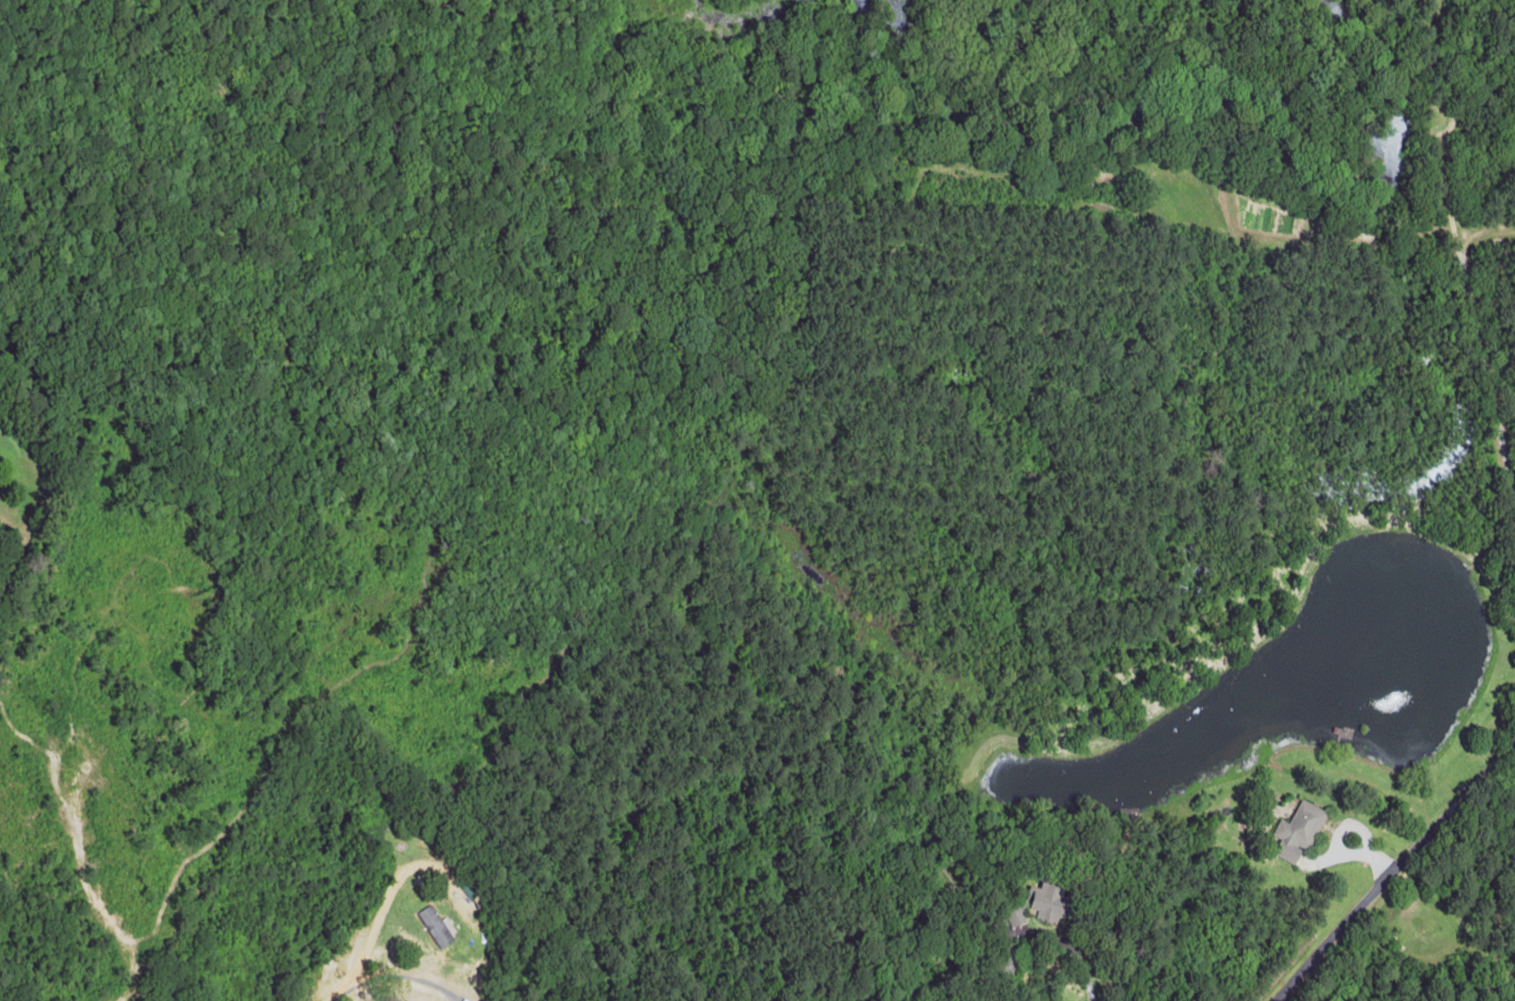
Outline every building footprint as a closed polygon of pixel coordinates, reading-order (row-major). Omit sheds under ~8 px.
[(1281,819),(1273,834),(1308,852),(1328,812),(1302,799),(1289,823),(1281,819)] [(1029,909),(1038,911),(1036,919),(1063,925),(1070,899),(1062,897),(1064,889),(1040,883),(1039,888),(1030,886),(1028,896),(1031,897),(1029,909)] [(417,913),(440,949),(458,938),(445,918),(441,920),(431,904),(417,913)] [(1029,930),(1018,905),(1004,911),(1016,936),(1029,930)]
